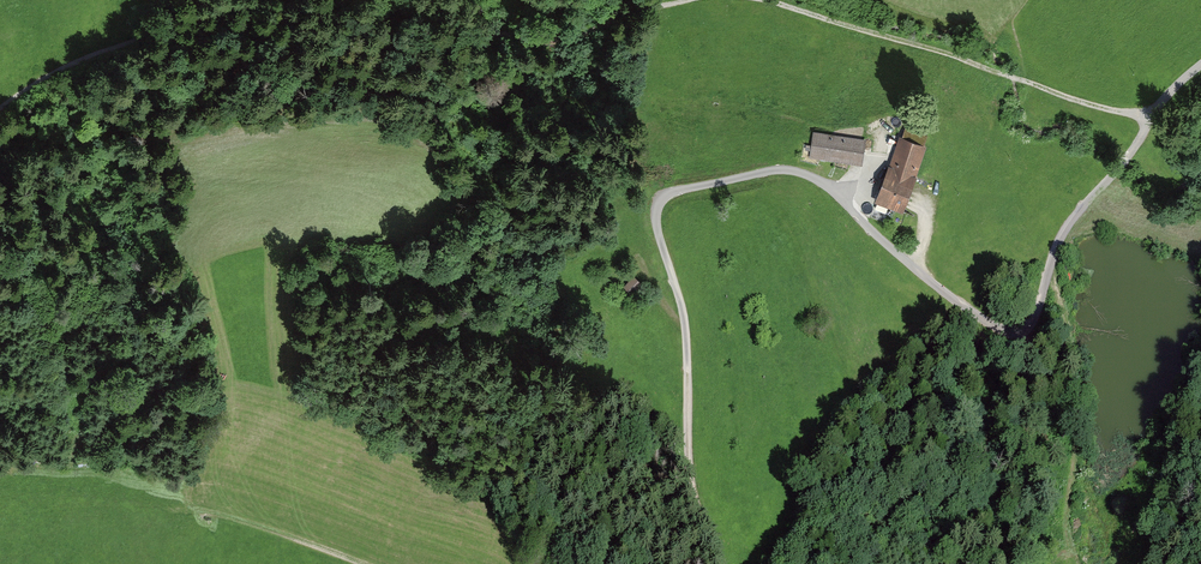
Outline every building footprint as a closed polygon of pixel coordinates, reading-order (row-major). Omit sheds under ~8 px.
[(929,137),(906,129),(879,206),(902,214),(929,137)] [(866,141),(814,133),(811,159),(863,167),(866,141)] [(355,203),(341,201),(340,211),(353,213),(355,203)] [(627,280),(638,290),(647,279),(636,269),(627,280)]
